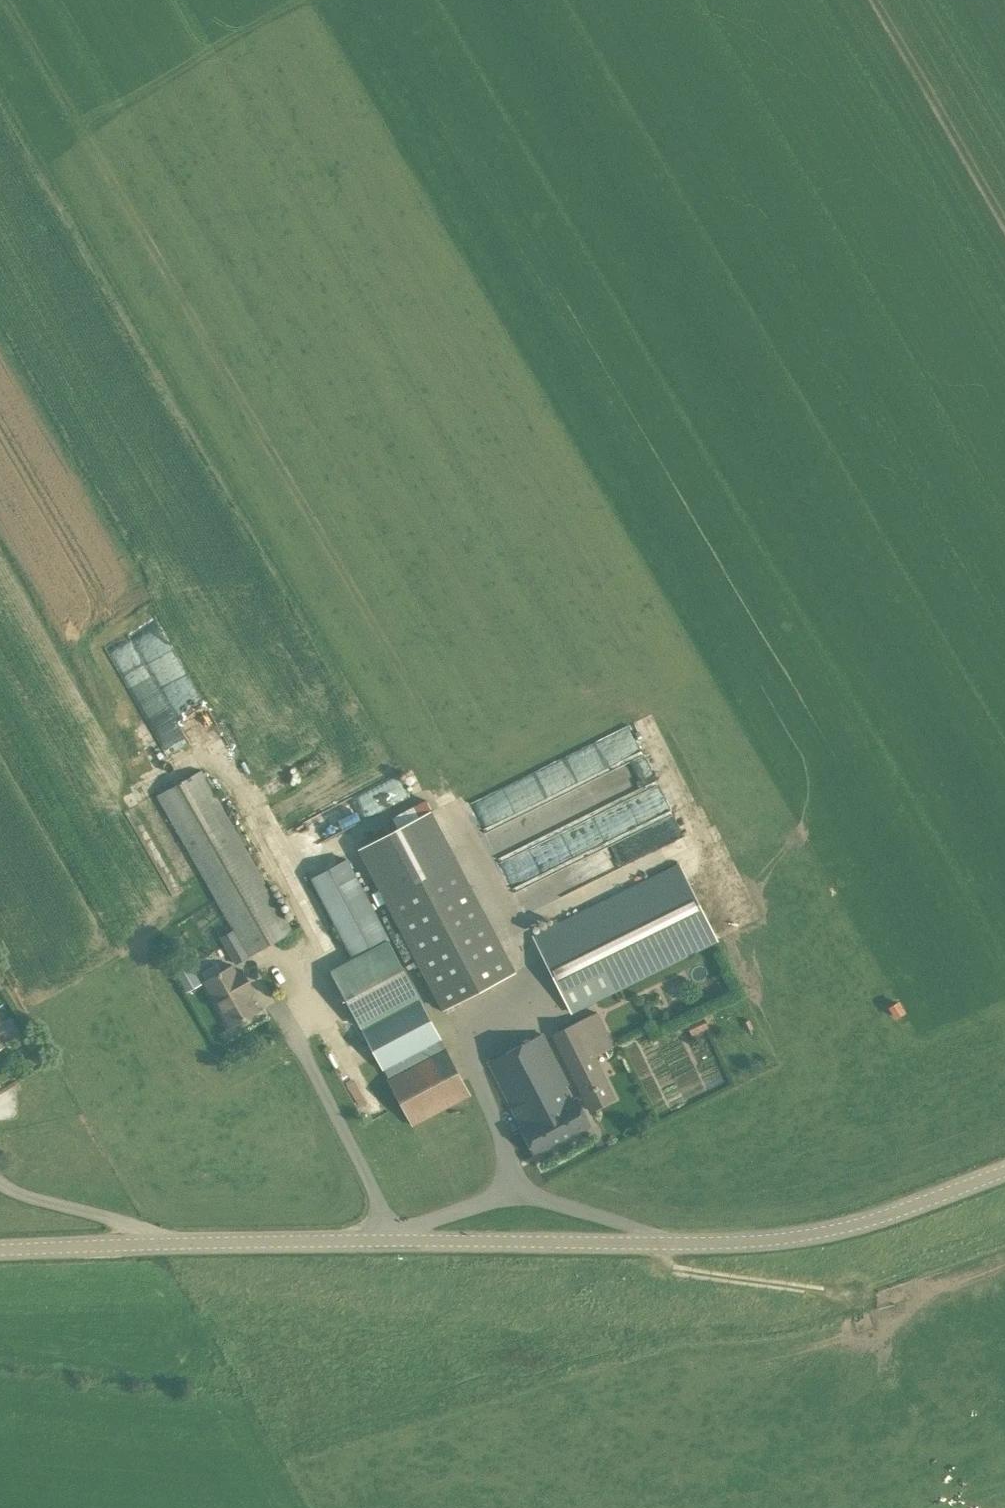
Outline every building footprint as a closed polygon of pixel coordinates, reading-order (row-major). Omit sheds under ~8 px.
[(115,652),(149,728),(170,719),(136,643),(115,652)] [(235,963),(293,930),(202,769),(157,794),(233,929),(220,936),(235,963)] [(424,801),(413,807),(419,818),(430,812),(424,801)] [(431,813),(359,851),(443,1008),(514,971),(431,813)] [(392,818),(361,833),(365,841),(396,827),(392,818)] [(518,846),(528,844),(523,825),(513,827),(518,846)] [(515,893),(567,871),(558,850),(506,873),(515,893)] [(347,858),(309,878),(350,955),(388,935),(347,858)] [(571,1012),(717,939),(689,884),(544,956),(571,1012)] [(389,939),(330,970),(361,1029),(420,998),(389,939)] [(175,971),(187,992),(202,983),(190,962),(175,971)] [(222,970),(217,962),(201,971),(206,979),(203,981),(230,1029),(260,1010),(234,963),(222,970)] [(420,998),(361,1029),(382,1070),(441,1039),(420,998)] [(895,1016),(904,1010),(898,1002),(890,1007),(895,1016)] [(591,1110),(614,1098),(593,1055),(614,1044),(597,1011),(553,1033),(591,1110)] [(695,1032),(707,1026),(703,1017),(691,1023),(695,1032)] [(573,1100),(566,1084),(568,1083),(543,1034),(489,1062),(536,1151),(589,1124),(577,1098),(573,1100)] [(445,1047),(387,1078),(412,1126),(470,1095),(445,1047)]
